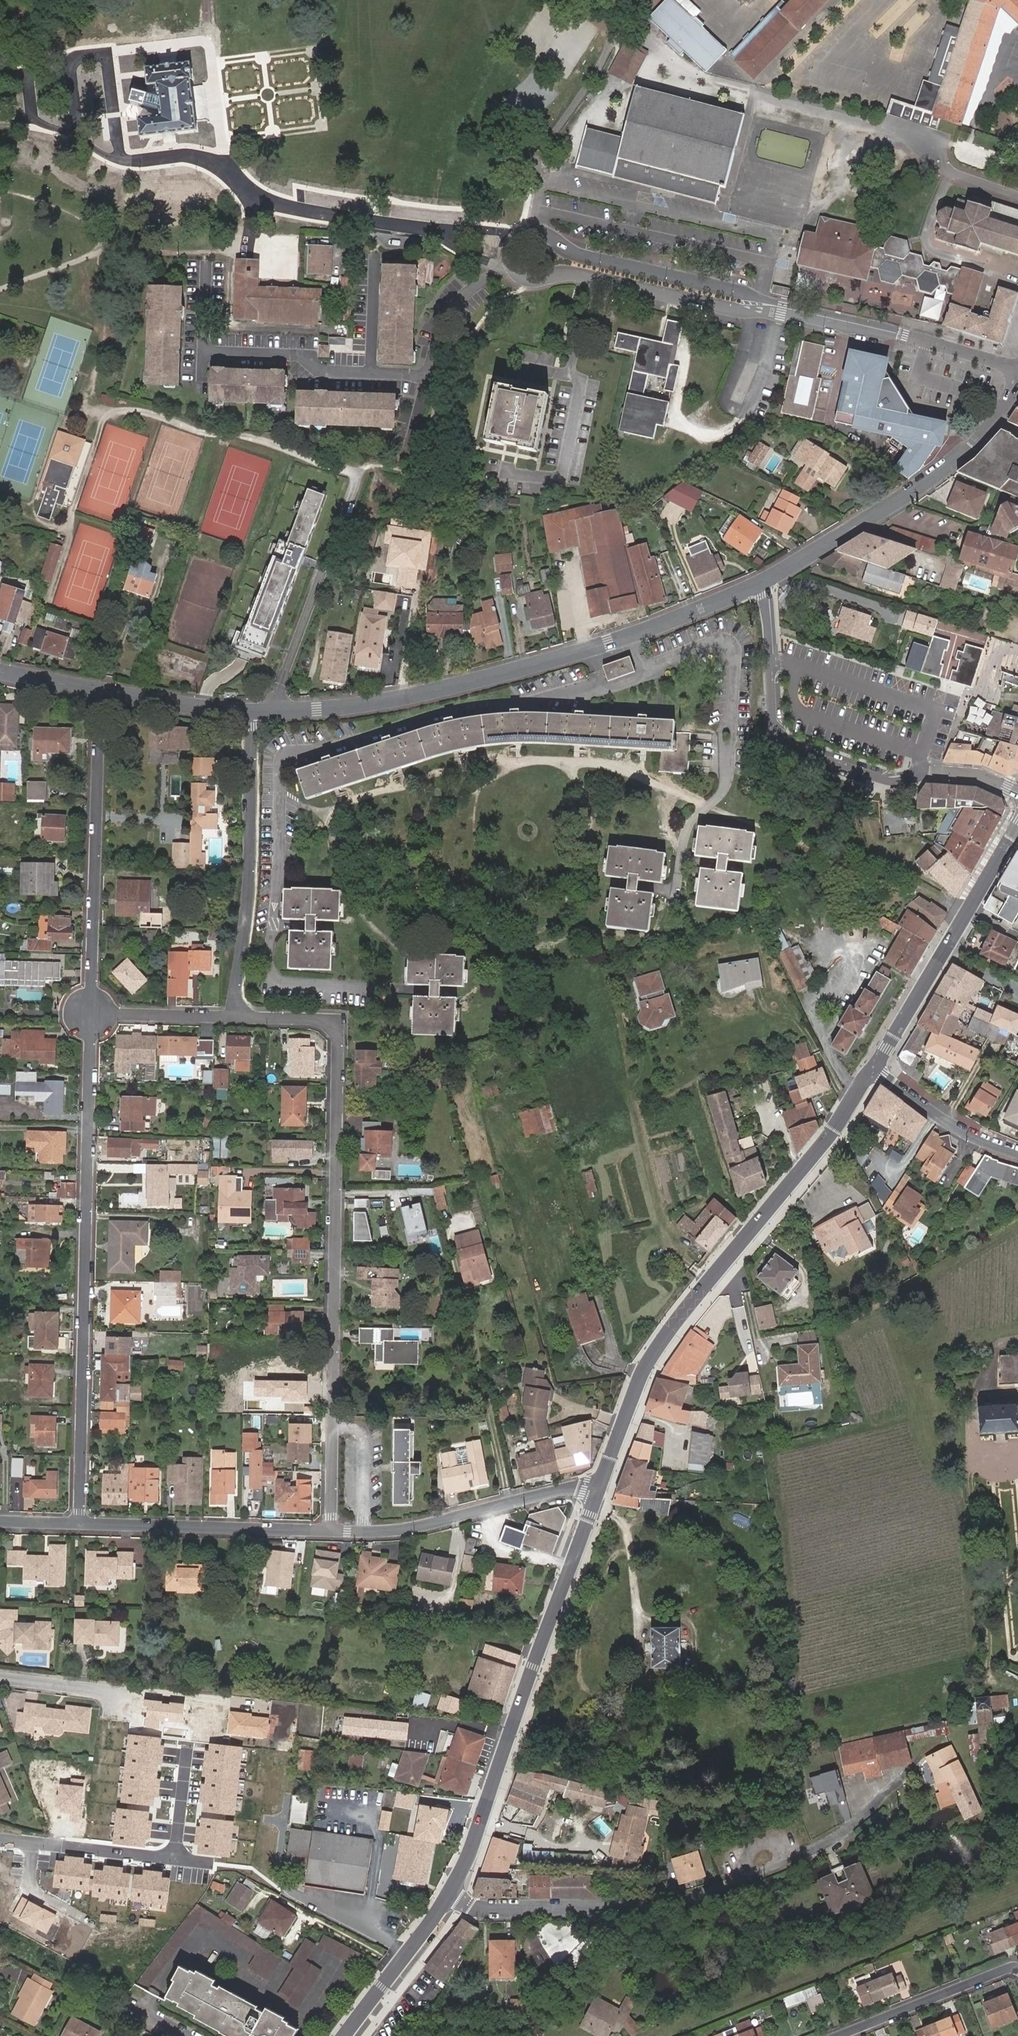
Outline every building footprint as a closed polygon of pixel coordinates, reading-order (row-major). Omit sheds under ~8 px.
[(673,0),(666,0),(648,19),(669,39),(665,43),(679,56),(683,52),(705,74),(727,51),(673,0)] [(789,8),(783,1),(772,12),(765,20),(771,26),(778,19),(783,14),(799,30),(828,0),(796,0),(789,8)] [(1009,0),(971,0),(961,30),(955,28),(936,86),(928,83),(923,81),(914,109),(930,115),(926,127),(937,131),(941,118),(961,125),(999,10),(1003,6),(1009,0)] [(1003,6),(1017,21),(1017,0),(1009,0),(1003,6)] [(753,78),(799,30),(783,14),(778,19),(771,26),(764,34),(737,62),(753,78)] [(731,56),(737,62),(764,34),(771,26),(765,20),(757,28),(731,56)] [(936,86),(955,28),(947,25),(928,83),(936,86)] [(616,63),(626,46),(622,44),(607,72),(614,76),(620,65),(616,63)] [(634,51),(626,46),(616,63),(620,65),(614,76),(628,84),(643,56),(646,51),(640,48),(637,53),(634,51)] [(169,135),(197,131),(193,102),(191,81),(193,81),(191,65),(147,70),(149,86),(158,85),(162,117),(140,120),(142,138),(169,135)] [(649,186),(681,194),(682,189),(692,191),(691,196),(713,201),(713,204),(715,205),(720,186),(725,187),(742,112),(740,112),(739,113),(633,88),(620,140),(586,132),(587,129),(584,128),(573,171),(576,172),(577,169),(610,177),(609,180),(612,181),(613,178),(640,184),(641,180),(650,182),(649,186)] [(127,101),(141,103),(143,91),(129,89),(127,101)] [(894,103),(890,115),(926,127),(930,115),(914,109),(894,103)] [(763,144),(798,152),(802,137),(767,128),(763,144)] [(988,202),(986,207),(985,206),(984,208),(971,204),(972,202),(970,201),(969,203),(958,200),(955,210),(953,209),(953,211),(948,210),(948,208),(946,208),(945,210),(941,213),(939,211),(938,213),(940,214),(938,220),(936,220),(935,221),(938,221),(941,227),(939,228),(937,227),(936,231),(938,232),(936,238),(956,245),(956,246),(957,246),(957,248),(958,248),(958,247),(976,252),(975,254),(977,255),(978,253),(980,254),(981,252),(979,251),(981,245),(983,245),(984,244),(993,247),(993,248),(994,249),(995,247),(1006,251),(1005,253),(1007,253),(1007,252),(1017,255),(1017,212),(988,202)] [(869,267),(873,250),(870,249),(871,244),(861,242),(864,228),(821,218),(817,236),(805,233),(797,264),(866,280),(869,267)] [(879,246),(875,250),(905,258),(907,251),(911,252),(909,241),(894,237),(887,244),(885,248),(879,246)] [(333,249),(311,248),(310,274),(331,275),(333,249)] [(875,250),(873,250),(869,267),(879,270),(881,282),(894,285),(903,276),(917,280),(919,285),(919,283),(927,284),(936,263),(935,262),(931,267),(925,265),(924,258),(921,257),(922,255),(911,252),(907,251),(905,258),(875,250)] [(385,297),(384,354),(383,364),(413,365),(413,354),(415,298),(415,288),(419,288),(424,288),(425,262),(406,261),(406,265),(406,270),(396,270),(386,270),(385,287),(385,297)] [(308,313),(307,326),(318,326),(318,313),(319,313),(321,291),(258,289),(259,263),(238,262),(238,267),(234,266),(233,279),(237,279),(237,289),(233,289),(233,292),(237,292),(236,321),(256,321),(256,324),(298,326),(298,312),(308,313)] [(919,283),(919,285),(920,292),(932,296),(940,286),(946,287),(947,294),(954,296),(962,269),(953,266),(948,271),(943,269),(942,264),(936,263),(927,284),(919,283)] [(985,340),(986,339),(991,320),(989,319),(970,313),(984,274),(964,269),(964,270),(962,269),(954,296),(949,314),(947,313),(943,326),(963,332),(963,333),(985,340)] [(774,285),(772,293),(788,297),(790,289),(774,285)] [(1017,296),(1017,293),(1000,287),(989,319),(991,320),(986,339),(1002,344),(1010,322),(1011,322),(1013,315),(1012,314),(1017,296)] [(179,388),(181,321),(181,311),(181,294),(152,293),(152,303),(151,310),(151,321),(150,378),(149,387),(166,388),(176,388),(179,388)] [(298,326),(307,326),(308,313),(298,312),(298,326)] [(664,389),(672,391),(674,391),(677,380),(680,365),(675,363),(671,362),(675,344),(679,346),(683,330),(685,323),(669,320),(668,325),(664,341),(620,331),(616,347),(637,352),(619,430),(653,438),(656,424),(658,424),(664,426),(669,402),(668,402),(644,396),(649,374),(667,378),(664,389)] [(788,377),(788,381),(796,383),(793,395),(785,393),(781,413),(812,420),(822,379),(817,378),(819,370),(825,346),(803,341),(799,361),(796,376),(789,375),(788,377)] [(675,363),(679,346),(675,344),(671,362),(675,363)] [(321,349),(321,358),(329,358),(329,349),(321,349)] [(916,418),(905,402),(902,404),(893,391),(896,389),(885,371),(887,361),(851,353),(851,354),(844,381),(835,422),(845,425),(860,428),(871,430),(889,434),(911,448),(904,457),(921,468),(926,462),(945,436),(948,424),(916,418)] [(285,376),(219,374),(217,404),(224,404),(274,406),(283,406),(284,389),(285,379),(285,376)] [(796,383),(788,381),(785,393),(793,395),(796,383)] [(490,444),(501,386),(497,385),(485,443),(490,444)] [(501,386),(490,444),(504,446),(504,443),(519,446),(519,449),(534,452),(545,395),(530,392),(529,395),(524,395),(522,394),(514,392),(515,389),(501,386)] [(905,402),(896,389),(893,391),(902,404),(905,402)] [(549,396),(545,395),(534,452),(538,453),(549,396)] [(396,400),(329,397),(319,397),(302,396),(301,426),(311,426),(318,427),(328,427),(385,429),(395,429),(396,412),(396,402),(396,400)] [(1017,408),(1010,421),(1009,422),(1017,426),(1017,408)] [(1003,429),(998,434),(995,437),(994,439),(996,440),(990,453),(983,450),(983,451),(1017,466),(1017,440),(1015,439),(1013,438),(1012,437),(1011,436),(1013,433),(1003,429)] [(67,489),(84,441),(83,441),(62,433),(45,482),(62,487),(60,492),(56,504),(62,507),(66,497),(64,496),(67,489)] [(816,476),(836,487),(847,469),(827,457),(828,455),(800,439),(790,456),(809,467),(810,466),(815,469),(814,471),(818,473),(816,476)] [(994,439),(983,450),(990,453),(996,440),(994,439)] [(760,443),(753,453),(751,457),(746,464),(755,470),(769,449),(760,443)] [(983,451),(975,458),(972,461),(978,464),(972,478),(1001,490),(1014,496),(1017,497),(1017,466),(983,451)] [(904,457),(896,469),(910,477),(914,474),(922,469),(921,468),(904,457)] [(967,465),(958,471),(972,478),(978,464),(972,461),(971,462),(967,465)] [(816,479),(804,472),(797,483),(810,490),(816,479)] [(45,482),(43,487),(49,489),(60,492),(62,487),(45,482)] [(702,491),(684,482),(664,497),(691,512),(702,491)] [(978,517),(986,495),(958,484),(955,492),(957,493),(952,507),(978,517)] [(60,492),(49,489),(43,487),(42,492),(47,493),(39,516),(51,520),(56,504),(60,492)] [(800,497),(784,488),(778,501),(799,511),(801,508),(796,505),(800,497)] [(305,549),(326,495),(310,489),(289,543),(280,539),(270,567),(272,568),(266,583),(264,582),(258,598),(260,599),(254,614),(252,613),(244,633),(236,630),(230,646),(248,653),(250,649),(264,655),(298,569),(289,566),(297,546),(305,549)] [(1007,536),(1010,530),(1017,526),(1017,497),(1014,496),(1010,505),(1006,503),(996,524),(991,522),(989,530),(1002,534),(1007,536)] [(799,511),(778,501),(771,515),(767,524),(786,534),(793,519),(795,520),(799,511)] [(626,544),(616,505),(600,505),(570,511),(569,506),(558,509),(559,513),(543,517),(551,550),(580,545),(592,616),(644,604),(628,548),(627,544),(626,544)] [(767,524),(771,515),(766,512),(762,521),(767,524)] [(436,524),(389,516),(384,543),(391,544),(387,566),(398,568),(395,585),(416,588),(419,572),(428,573),(436,524)] [(740,545),(750,551),(763,533),(740,517),(727,536),(733,541),(732,543),(739,547),(740,545)] [(878,535),(921,549),(937,554),(941,542),(893,526),(878,535)] [(1002,534),(989,530),(988,529),(987,533),(986,537),(969,532),(961,562),(964,564),(1001,576),(1009,579),(1012,572),(1017,552),(1017,547),(999,541),(1002,534)] [(879,536),(868,532),(838,551),(859,558),(870,562),(887,568),(912,552),(911,547),(888,540),(879,536)] [(747,554),(750,551),(740,545),(739,547),(732,543),(733,541),(727,536),(725,539),(747,554)] [(691,555),(687,557),(701,589),(722,579),(719,571),(715,562),(720,560),(718,555),(713,557),(706,540),(688,548),(691,555)] [(51,582),(62,547),(52,543),(41,578),(51,582)] [(646,543),(628,548),(644,604),(666,598),(655,557),(650,558),(646,543)] [(298,569),(305,549),(297,546),(289,566),(298,569)] [(859,558),(838,551),(822,561),(855,573),(859,558)] [(512,568),(511,555),(497,556),(497,571),(499,571),(512,568)] [(961,562),(951,559),(941,586),(955,591),(964,564),(961,562)] [(720,560),(715,562),(719,571),(724,569),(720,560)] [(899,594),(906,573),(887,568),(870,562),(864,580),(883,586),(883,588),(899,594)] [(149,596),(156,574),(150,572),(152,566),(141,563),(139,568),(133,566),(126,588),(149,596)] [(541,569),(543,582),(551,581),(549,567),(541,569)] [(1012,572),(1009,579),(1017,581),(1017,574),(1012,572)] [(342,576),(335,574),(333,581),(340,583),(342,576)] [(500,577),(504,594),(509,593),(507,576),(500,577)] [(1006,588),(1009,579),(1001,576),(998,586),(1006,588)] [(1009,579),(1006,588),(1017,592),(1017,581),(1009,579)] [(25,591),(3,584),(0,594),(0,617),(15,622),(16,619),(22,600),(25,591)] [(393,610),(395,594),(376,591),(373,607),(393,610)] [(545,595),(528,598),(535,630),(555,626),(548,594),(545,595)] [(484,641),(485,643),(503,639),(499,622),(500,622),(494,599),(482,602),(485,612),(472,615),(472,624),(471,637),(471,646),(479,644),(479,642),(484,641)] [(25,622),(31,603),(22,600),(16,619),(25,622)] [(985,601),(980,614),(995,619),(1000,606),(985,601)] [(433,605),(431,604),(430,613),(429,613),(429,635),(441,636),(441,637),(450,637),(450,636),(463,636),(463,624),(463,614),(463,606),(447,605),(433,605)] [(24,627),(32,630),(39,607),(32,605),(26,624),(25,624),(24,627)] [(842,618),(839,630),(871,640),(875,628),(871,627),(873,617),(843,608),(840,617),(842,618)] [(379,612),(363,609),(356,654),(353,671),(378,675),(380,657),(384,634),(385,624),(386,617),(378,616),(379,612)] [(898,627),(932,638),(933,637),(937,622),(904,611),(898,627)] [(472,624),(463,624),(463,636),(471,637),(472,624)] [(28,644),(32,630),(24,627),(20,641),(28,644)] [(79,640),(42,628),(39,627),(33,645),(43,648),(42,651),(63,658),(64,655),(74,658),(79,640)] [(346,684),(354,636),(328,631),(321,680),(346,684)] [(929,647),(921,671),(940,677),(943,665),(940,664),(944,651),(947,652),(950,641),(933,637),(932,638),(929,647)] [(485,643),(487,649),(504,645),(503,639),(485,643)] [(921,671),(929,647),(914,642),(906,666),(921,671)] [(952,669),(948,680),(971,687),(984,649),(967,644),(964,652),(958,650),(955,659),(959,660),(956,671),(952,669)] [(625,670),(633,668),(630,659),(608,666),(611,674),(617,673),(618,675),(625,673),(625,670)] [(1015,675),(1005,671),(1003,679),(1017,685),(1017,676),(1015,675)] [(17,714),(17,707),(0,707),(0,751),(15,751),(15,747),(17,747),(17,719),(15,719),(15,714),(17,714)] [(328,762),(302,770),(311,799),(449,754),(465,750),(481,746),(493,745),(504,744),(512,743),(529,742),(660,749),(659,770),(691,772),(693,732),(676,731),(677,720),(649,719),(649,715),(642,715),(641,719),(586,715),(586,712),(577,712),(577,715),(554,714),(535,713),(521,713),(521,709),(513,709),(513,713),(500,714),(482,716),(472,717),(457,721),(456,717),(447,720),(448,723),(442,724),(432,727),(415,733),(394,740),(393,736),(385,739),(386,742),(335,759),(334,756),(327,759),(328,762)] [(995,715),(988,738),(999,741),(1017,746),(1017,716),(1011,714),(1009,713),(1008,717),(995,715)] [(193,747),(194,729),(190,729),(190,728),(152,728),(152,748),(190,748),(190,747),(193,747)] [(70,754),(71,729),(37,729),(36,742),(36,753),(36,754),(36,763),(42,763),(42,753),(47,753),(70,754)] [(988,738),(986,742),(998,746),(998,745),(1011,750),(1011,749),(1017,751),(1017,746),(999,741),(988,738)] [(953,762),(985,764),(1008,776),(1017,773),(1017,751),(1011,749),(1011,750),(998,745),(998,746),(986,742),(984,741),(981,751),(971,750),(971,753),(965,752),(965,748),(958,747),(953,762)] [(950,746),(945,761),(953,762),(958,747),(950,746)] [(163,749),(163,761),(178,761),(178,749),(163,749)] [(212,773),(212,758),(195,758),(194,773),(212,773)] [(15,801),(15,786),(0,785),(0,762),(0,800),(15,801)] [(953,762),(952,764),(985,768),(1008,778),(1008,776),(985,764),(953,762)] [(48,780),(29,780),(28,798),(47,798),(48,780)] [(206,783),(194,783),(193,804),(210,804),(213,804),(215,804),(215,792),(206,792),(206,783)] [(1005,810),(1006,810),(1005,807),(1002,799),(977,787),(968,787),(968,792),(958,791),(958,786),(945,785),(926,784),(918,796),(918,808),(986,808),(989,807),(992,809),(1005,810)] [(900,798),(900,789),(890,789),(890,798),(900,798)] [(193,816),(192,817),(192,843),(191,844),(199,844),(199,828),(218,829),(218,815),(210,814),(210,804),(193,804),(193,816)] [(887,809),(884,821),(891,823),(893,810),(887,809)] [(954,809),(940,833),(955,831),(958,833),(958,834),(984,849),(1002,817),(987,809),(986,810),(973,810),(974,809),(954,809)] [(65,841),(66,816),(39,814),(37,839),(65,841)] [(704,868),(699,905),(741,911),(745,873),(729,871),(731,860),(753,863),(757,833),(748,832),(748,830),(710,825),(709,827),(701,826),(697,856),(720,859),(718,870),(704,868)] [(191,844),(192,843),(175,842),(174,866),(191,866),(191,853),(191,844)] [(956,897),(970,873),(944,847),(936,843),(916,860),(926,871),(930,869),(956,897)] [(199,844),(191,844),(191,853),(191,866),(191,868),(205,868),(205,863),(199,863),(199,853),(199,844)] [(613,887),(608,925),(650,930),(655,893),(640,891),(642,879),(665,882),(669,853),(660,852),(660,850),(620,845),(620,847),(612,846),(608,875),(631,878),(629,889),(613,887)] [(1003,879),(1010,881),(1017,865),(1017,852),(1003,879)] [(24,895),(54,895),(54,876),(55,865),(25,863),(24,895)] [(1010,881),(1008,886),(1014,889),(1017,891),(1017,865),(1010,881)] [(208,869),(208,879),(221,879),(221,870),(208,869)] [(146,913),(147,882),(119,881),(119,915),(138,916),(138,913),(146,913)] [(1014,889),(1008,886),(1000,883),(998,887),(986,907),(1011,922),(1017,912),(1017,891),(1014,889)] [(291,932),(290,969),(333,971),(334,934),(318,933),(318,922),(341,923),(342,893),(335,892),(335,891),(295,889),(295,891),(286,890),(285,920),(308,921),(308,933),(291,932)] [(931,943),(948,913),(932,902),(931,904),(919,896),(904,907),(909,909),(899,926),(904,928),(931,943)] [(898,925),(882,916),(875,921),(894,932),(898,925)] [(72,929),(73,918),(52,917),(51,938),(74,939),(74,929),(72,929)] [(912,976),(931,943),(904,928),(886,961),(912,976)] [(1005,935),(1004,937),(993,931),(982,954),(1015,969),(1017,962),(1017,942),(1017,941),(1005,935)] [(159,941),(159,933),(144,933),(144,940),(159,941)] [(809,985),(791,949),(790,949),(782,933),(775,938),(782,953),(781,954),(799,990),(809,985)] [(30,940),(30,950),(41,950),(42,941),(30,940)] [(41,950),(52,951),(52,941),(42,941),(41,950)] [(170,956),(169,995),(188,995),(189,977),(185,977),(185,972),(189,969),(211,970),(211,952),(204,951),(204,944),(194,944),(193,950),(189,951),(189,952),(170,952),(170,956)] [(799,945),(791,949),(809,985),(817,980),(799,945)] [(416,997),(414,1035),(458,1036),(459,998),(443,998),(443,987),(466,987),(467,958),(459,958),(459,956),(420,954),(420,956),(411,956),(410,985),(433,986),(433,997),(416,997)] [(752,983),(752,988),(765,986),(760,957),(721,964),(723,976),(727,976),(729,986),(752,983)] [(149,980),(129,959),(115,972),(135,993),(149,980)] [(47,962),(10,960),(0,960),(0,979),(6,979),(6,971),(19,971),(19,979),(46,980),(47,977),(61,977),(62,962),(47,962)] [(981,979),(954,964),(945,979),(936,994),(964,1007),(969,1009),(971,1005),(967,1003),(981,979)] [(883,967),(879,973),(887,977),(890,971),(883,967)] [(46,980),(19,979),(19,971),(6,971),(6,979),(0,979),(0,985),(46,987),(46,980)] [(869,1017),(891,979),(887,977),(879,973),(877,972),(855,1008),(851,1005),(839,1026),(843,1028),(832,1046),(847,1054),(858,1036),(860,1037),(871,1018),(869,1017)] [(655,1023),(674,1017),(676,1016),(671,997),(668,998),(661,974),(638,980),(644,998),(648,996),(650,1003),(643,1005),(645,1011),(647,1019),(655,1023)] [(936,994),(927,1009),(946,1018),(948,1014),(958,1019),(964,1007),(936,994)] [(814,1014),(808,1005),(805,1006),(811,1015),(814,1014)] [(978,1008),(976,1013),(973,1017),(990,1024),(1001,1029),(1011,1033),(1017,1036),(1017,1025),(978,1008)] [(927,1009),(918,1025),(927,1030),(929,1027),(950,1037),(958,1019),(948,1014),(946,1018),(927,1009)] [(668,1027),(674,1017),(655,1023),(647,1019),(645,1011),(640,1012),(641,1016),(639,1018),(642,1027),(652,1031),(668,1027)] [(985,1035),(990,1024),(973,1017),(970,1024),(975,1026),(973,1030),(985,1035)] [(985,1035),(990,1037),(996,1040),(1001,1029),(990,1024),(985,1035)] [(926,1050),(970,1070),(981,1052),(950,1037),(929,1027),(927,1030),(934,1032),(926,1050)] [(1006,1045),(1011,1033),(1001,1029),(996,1040),(1006,1045)] [(43,1043),(43,1032),(23,1031),(18,1031),(13,1031),(13,1056),(18,1056),(22,1056),(22,1057),(42,1058),(41,1063),(55,1063),(55,1043),(43,1043)] [(1011,1033),(1006,1045),(1002,1055),(1017,1062),(1017,1036),(1011,1033)] [(147,1062),(155,1063),(155,1038),(118,1037),(118,1049),(117,1053),(117,1064),(121,1064),(121,1071),(131,1071),(131,1062),(147,1062)] [(250,1063),(250,1038),(228,1037),(228,1063),(250,1063)] [(214,1042),(214,1041),(200,1041),(200,1046),(197,1046),(197,1039),(197,1038),(181,1038),(160,1038),(160,1055),(179,1055),(197,1055),(197,1053),(206,1053),(206,1056),(214,1056),(214,1042)] [(308,1048),(308,1040),(291,1039),(291,1052),(295,1052),(295,1075),(314,1075),(314,1048),(308,1048)] [(797,1060),(811,1056),(803,1042),(782,1050),(787,1063),(797,1060)] [(376,1072),(377,1050),(358,1050),(356,1087),(376,1088),(376,1075),(379,1075),(379,1072),(376,1072)] [(910,1076),(915,1068),(909,1065),(916,1055),(908,1050),(902,1053),(898,1059),(903,1071),(910,1076)] [(818,1069),(813,1055),(811,1056),(797,1060),(803,1075),(796,1078),(800,1089),(792,1092),(799,1109),(805,1124),(817,1120),(811,1104),(808,1104),(806,1097),(830,1088),(823,1067),(818,1069)] [(921,1058),(916,1055),(909,1065),(915,1068),(921,1058)] [(155,1063),(147,1062),(146,1083),(157,1083),(157,1063),(155,1063)] [(228,1088),(228,1069),(216,1069),(215,1088),(228,1088)] [(214,1071),(204,1071),(204,1084),(213,1084),(214,1071)] [(25,1074),(9,1073),(9,1083),(24,1084),(25,1074)] [(68,1114),(69,1082),(46,1081),(46,1085),(39,1084),(38,1104),(46,1105),(45,1113),(68,1114)] [(758,1093),(754,1081),(745,1084),(748,1096),(758,1093)] [(988,1114),(1001,1090),(984,1081),(971,1104),(988,1114)] [(497,1085),(483,1089),(485,1099),(500,1095),(497,1085)] [(882,1085),(862,1119),(888,1135),(892,1130),(914,1144),(928,1121),(928,1120),(882,1085)] [(303,1118),(306,1118),(306,1099),(305,1099),(305,1090),(286,1089),(285,1099),(284,1125),(302,1126),(303,1118)] [(711,1097),(724,1142),(737,1140),(739,1140),(725,1093),(711,1097)] [(1017,1123),(1017,1094),(1004,1122),(1013,1127),(1016,1121),(1017,1123)] [(151,1115),(151,1099),(122,1098),(121,1122),(123,1122),(123,1130),(151,1130),(151,1123),(145,1123),(145,1115),(151,1115)] [(551,1106),(547,1107),(554,1132),(558,1130),(551,1106)] [(547,1107),(520,1114),(527,1139),(554,1132),(547,1107)] [(820,1127),(817,1120),(805,1124),(799,1109),(795,1110),(786,1113),(798,1156),(811,1139),(820,1127)] [(415,1112),(399,1112),(399,1124),(417,1124),(415,1112)] [(362,1122),(362,1132),(366,1133),(366,1132),(382,1132),(382,1123),(362,1122)] [(35,1132),(35,1151),(41,1151),(40,1161),(62,1161),(63,1148),(65,1148),(66,1133),(35,1132)] [(362,1152),(361,1170),(376,1170),(376,1164),(376,1156),(390,1157),(391,1133),(382,1132),(366,1132),(366,1133),(362,1132),(362,1139),(361,1139),(361,1152),(362,1152)] [(932,1132),(917,1154),(926,1160),(925,1163),(938,1172),(940,1169),(943,1171),(956,1150),(950,1146),(948,1136),(938,1138),(937,1137),(938,1136),(932,1132)] [(229,1135),(214,1135),(213,1159),(228,1159),(229,1135)] [(140,1140),(110,1139),(109,1156),(131,1156),(131,1153),(137,1153),(137,1149),(140,1149),(140,1145),(156,1146),(156,1139),(140,1139),(140,1140)] [(282,1140),(270,1140),(270,1147),(283,1147),(283,1152),(313,1152),(313,1141),(282,1140)] [(737,1140),(724,1142),(739,1197),(767,1184),(753,1140),(738,1143),(737,1140)] [(270,1147),(272,1153),(283,1153),(283,1159),(313,1159),(313,1152),(283,1152),(283,1147),(270,1147)] [(175,1159),(175,1151),(159,1149),(158,1158),(175,1159)] [(902,1160),(905,1153),(894,1149),(891,1156),(902,1160)] [(1014,1166),(994,1159),(994,1158),(987,1154),(987,1155),(977,1170),(966,1187),(980,1196),(994,1174),(1017,1183),(1017,1167),(1014,1166)] [(938,1172),(925,1163),(923,1166),(923,1170),(929,1173),(927,1176),(936,1181),(940,1176),(938,1172)] [(148,1175),(147,1198),(167,1198),(168,1177),(196,1177),(197,1165),(149,1165),(148,1175)] [(956,1181),(966,1187),(977,1170),(968,1165),(962,1174),(961,1173),(956,1181)] [(224,1167),(212,1167),(211,1176),(219,1176),(224,1172),(224,1167)] [(593,1171),(584,1174),(590,1197),(595,1196),(594,1193),(598,1192),(593,1171)] [(208,1173),(199,1173),(198,1185),(208,1185),(208,1173)] [(499,1175),(491,1177),(494,1186),(501,1183),(499,1175)] [(870,1187),(886,1198),(894,1186),(878,1175),(870,1187)] [(223,1186),(238,1186),(238,1177),(224,1176),(223,1186)] [(238,1177),(238,1186),(223,1186),(223,1188),(238,1188),(242,1188),(242,1187),(245,1187),(245,1177),(238,1177)] [(67,1198),(77,1198),(77,1183),(67,1183),(67,1193),(67,1198)] [(444,1185),(434,1187),(436,1195),(439,1210),(449,1208),(444,1185)] [(436,1195),(434,1187),(432,1188),(420,1188),(422,1195),(436,1195)] [(915,1206),(918,1201),(921,1195),(908,1187),(895,1207),(897,1209),(904,1213),(902,1216),(911,1222),(919,1209),(915,1206)] [(242,1188),(238,1188),(223,1188),(223,1195),(228,1195),(228,1205),(223,1205),(222,1215),(236,1216),(236,1221),(252,1222),(253,1192),(245,1192),(242,1191),(242,1188)] [(280,1201),(278,1201),(278,1218),(279,1218),(290,1218),(290,1215),(295,1215),(295,1218),(315,1219),(315,1214),(308,1213),(308,1203),(305,1203),(305,1190),(296,1190),(289,1190),(280,1189),(280,1201)] [(717,1198),(707,1209),(696,1222),(687,1215),(679,1225),(709,1250),(738,1217),(717,1198)] [(366,1212),(366,1199),(355,1199),(355,1212),(366,1212)] [(278,1218),(278,1201),(268,1201),(268,1219),(268,1221),(290,1221),(290,1218),(279,1218),(278,1218)] [(858,1224),(875,1215),(867,1201),(856,1207),(856,1205),(850,1209),(850,1210),(830,1220),(830,1219),(823,1223),(824,1224),(814,1229),(827,1252),(844,1243),(850,1254),(859,1249),(861,1253),(871,1248),(858,1224)] [(927,1206),(918,1201),(915,1206),(919,1209),(911,1222),(902,1216),(904,1213),(897,1209),(894,1215),(913,1227),(927,1206)] [(37,1222),(62,1222),(63,1214),(59,1214),(59,1204),(43,1204),(37,1204),(37,1222)] [(428,1232),(421,1204),(413,1206),(414,1209),(411,1210),(410,1207),(402,1209),(409,1237),(420,1234),(428,1232)] [(370,1232),(366,1212),(355,1212),(354,1241),(370,1241),(370,1232)] [(315,1219),(295,1218),(300,1225),(300,1228),(315,1228),(315,1219)] [(111,1221),(110,1252),(128,1252),(127,1271),(133,1271),(134,1243),(146,1244),(147,1222),(111,1221)] [(480,1231),(472,1233),(476,1247),(484,1245),(480,1231)] [(464,1264),(463,1264),(467,1279),(468,1279),(477,1277),(480,1278),(483,1280),(493,1278),(484,1245),(476,1247),(472,1233),(458,1237),(463,1258),(464,1264)] [(17,1238),(16,1259),(27,1260),(26,1266),(50,1267),(50,1249),(52,1249),(52,1239),(17,1238)] [(289,1239),(289,1249),(296,1250),(311,1250),(311,1240),(289,1239)] [(310,1259),(311,1250),(296,1250),(296,1258),(310,1259)] [(128,1252),(110,1252),(109,1270),(127,1271),(128,1252)] [(758,1277),(780,1295),(799,1271),(777,1254),(758,1277)] [(233,1290),(258,1291),(258,1281),(258,1272),(266,1273),(269,1273),(270,1259),(243,1258),(243,1268),(238,1267),(234,1267),(233,1290)] [(913,1267),(917,1275),(922,1272),(917,1261),(913,1267)] [(385,1303),(384,1307),(388,1307),(398,1307),(399,1294),(394,1289),(397,1286),(397,1269),(359,1268),(359,1279),(372,1279),(372,1288),(375,1288),(374,1294),(372,1294),(372,1306),(385,1303)] [(161,1272),(161,1282),(175,1283),(180,1283),(182,1283),(182,1272),(161,1272)] [(477,1277),(468,1279),(470,1285),(480,1282),(480,1278),(477,1277)] [(161,1282),(152,1282),(152,1295),(155,1295),(155,1300),(168,1301),(168,1296),(175,1296),(175,1283),(161,1282)] [(139,1322),(139,1292),(112,1291),(111,1321),(139,1322)] [(571,1310),(570,1310),(580,1342),(603,1335),(593,1302),(590,1303),(588,1299),(586,1295),(568,1301),(569,1305),(571,1310)] [(754,1311),(759,1331),(774,1327),(770,1307),(754,1311)] [(303,1331),(304,1311),(284,1311),(271,1310),(271,1321),(266,1320),(266,1335),(293,1335),(293,1331),(303,1331)] [(37,1331),(37,1313),(29,1313),(28,1331),(37,1331)] [(37,1331),(58,1332),(59,1313),(37,1313),(37,1331)] [(419,1362),(420,1342),(395,1341),(395,1329),(382,1329),(360,1328),(359,1344),(376,1345),(376,1361),(382,1361),(419,1362)] [(797,1333),(798,1346),(808,1345),(807,1338),(817,1337),(816,1329),(797,1333)] [(58,1349),(58,1332),(37,1331),(37,1348),(58,1349)] [(707,1347),(686,1336),(660,1376),(663,1377),(663,1376),(668,1376),(669,1374),(683,1375),(682,1384),(688,1386),(689,1384),(694,1384),(698,1371),(693,1372),(707,1347)] [(131,1355),(132,1337),(108,1337),(107,1354),(131,1355)] [(198,1356),(206,1356),(207,1343),(199,1343),(198,1356)] [(208,1343),(208,1359),(208,1362),(222,1363),(223,1343),(208,1343)] [(781,1388),(822,1383),(817,1344),(808,1345),(798,1346),(800,1365),(779,1368),(781,1388)] [(711,1350),(707,1347),(693,1372),(698,1371),(711,1350)] [(1000,1384),(1017,1383),(1017,1354),(1001,1355),(1000,1384)] [(131,1390),(132,1357),(117,1357),(112,1356),(105,1356),(105,1371),(103,1389),(103,1400),(104,1400),(120,1400),(120,1412),(126,1412),(131,1412),(131,1390)] [(184,1362),(170,1361),(169,1370),(183,1370),(184,1362)] [(526,1413),(523,1414),(529,1438),(548,1434),(545,1418),(548,1397),(544,1396),(546,1385),(541,1377),(543,1368),(537,1367),(537,1366),(533,1365),(532,1367),(527,1366),(523,1385),(527,1385),(525,1402),(527,1405),(526,1413)] [(31,1366),(30,1395),(48,1396),(49,1380),(52,1381),(52,1366),(31,1366)] [(741,1397),(762,1394),(759,1376),(749,1377),(748,1372),(737,1374),(737,1378),(728,1380),(729,1387),(719,1389),(721,1400),(741,1397)] [(663,1377),(660,1376),(658,1379),(651,1399),(682,1406),(688,1386),(682,1384),(683,1375),(669,1374),(668,1376),(663,1376),(663,1377)] [(545,1377),(541,1377),(546,1385),(544,1396),(548,1397),(551,1397),(552,1390),(545,1377)] [(308,1382),(257,1380),(256,1395),(284,1396),(283,1402),(307,1403),(308,1382)] [(741,1397),(721,1400),(722,1408),(743,1406),(741,1397)] [(681,1408),(682,1406),(651,1399),(646,1412),(677,1421),(688,1424),(688,1423),(701,1426),(706,1426),(708,1415),(704,1412),(691,1410),(681,1408)] [(509,1417),(506,1403),(496,1405),(499,1419),(509,1417)] [(981,1434),(1017,1432),(1017,1405),(1017,1404),(982,1406),(980,1409),(981,1434)] [(126,1426),(126,1412),(120,1412),(103,1412),(102,1428),(125,1428),(126,1426)] [(51,1428),(52,1417),(37,1417),(32,1417),(32,1424),(37,1424),(37,1446),(55,1446),(55,1428),(51,1428)] [(373,1419),(364,1424),(369,1434),(379,1429),(373,1419)] [(555,1448),(561,1470),(590,1462),(591,1419),(563,1426),(568,1440),(569,1444),(555,1448)] [(642,1422),(636,1440),(651,1445),(655,1426),(642,1422)] [(312,1444),(312,1424),(291,1423),(291,1443),(309,1444),(312,1444)] [(409,1505),(409,1502),(408,1431),(407,1432),(406,1423),(391,1423),(391,1462),(391,1475),(391,1505),(409,1505)] [(263,1461),(263,1450),(259,1450),(259,1442),(257,1442),(257,1428),(246,1427),(246,1442),(243,1442),(243,1451),(251,1451),(249,1487),(254,1487),(254,1500),(262,1500),(263,1484),(263,1480),(263,1474),(263,1461)] [(709,1464),(712,1434),(693,1430),(688,1462),(709,1464)] [(525,1479),(561,1470),(555,1448),(554,1443),(553,1439),(535,1443),(537,1452),(519,1456),(525,1479)] [(479,1440),(465,1443),(466,1449),(481,1446),(479,1440)] [(569,1444),(568,1440),(554,1443),(555,1448),(569,1444)] [(636,1440),(617,1493),(664,1497),(665,1491),(648,1489),(651,1470),(645,1469),(646,1468),(651,1445),(636,1440)] [(309,1463),(309,1444),(291,1443),(289,1443),(289,1462),(309,1463)] [(481,1446),(466,1449),(467,1451),(470,1466),(457,1468),(454,1453),(441,1455),(444,1468),(444,1471),(442,1471),(445,1489),(455,1487),(456,1492),(470,1489),(470,1486),(469,1482),(473,1481),(473,1485),(488,1483),(481,1446)] [(467,1451),(454,1453),(457,1468),(470,1466),(467,1451)] [(223,1493),(227,1493),(234,1493),(234,1471),(235,1458),(226,1458),(226,1471),(214,1471),(214,1493),(212,1493),(212,1503),(223,1504),(223,1493)] [(226,1458),(215,1458),(214,1471),(226,1471),(226,1458)] [(22,1478),(23,1459),(13,1459),(12,1477),(22,1478)] [(199,1502),(200,1475),(176,1475),(176,1466),(171,1466),(170,1482),(177,1482),(177,1501),(199,1502)] [(182,1471),(182,1466),(176,1466),(176,1475),(200,1475),(200,1472),(182,1471)] [(158,1501),(159,1469),(135,1469),(135,1473),(131,1473),(130,1490),(135,1490),(135,1500),(158,1501)] [(57,1498),(57,1473),(47,1473),(47,1481),(31,1481),(31,1477),(25,1477),(25,1482),(24,1482),(25,1498),(36,1498),(57,1498)] [(123,1475),(105,1475),(104,1504),(128,1504),(128,1473),(123,1473),(123,1475)] [(290,1484),(283,1484),(283,1501),(283,1508),(283,1511),(311,1512),(312,1482),(298,1481),(297,1488),(290,1488),(290,1484)] [(617,1493),(613,1503),(639,1508),(639,1510),(660,1512),(660,1508),(668,1509),(669,1497),(664,1497),(617,1493)] [(549,1520),(564,1523),(567,1514),(559,1506),(543,1511),(540,1517),(549,1520)] [(553,1553),(564,1523),(549,1520),(540,1517),(543,1511),(534,1514),(527,1531),(507,1524),(501,1541),(522,1549),(525,1542),(553,1553)] [(475,1538),(468,1537),(465,1552),(473,1553),(475,1538)] [(50,1560),(25,1559),(25,1553),(8,1553),(8,1567),(23,1568),(23,1581),(48,1582),(47,1589),(64,1589),(64,1549),(50,1549),(50,1560)] [(363,1551),(360,1573),(396,1578),(398,1566),(386,1564),(384,1566),(379,1565),(379,1559),(372,1558),(372,1553),(363,1551)] [(340,1556),(318,1552),(313,1587),(344,1592),(346,1577),(336,1576),(340,1556)] [(104,1560),(105,1554),(88,1553),(87,1588),(109,1588),(109,1581),(110,1573),(118,1573),(117,1575),(134,1577),(134,1555),(118,1555),(118,1560),(110,1560),(104,1560)] [(295,1555),(271,1553),(267,1587),(291,1590),(295,1555)] [(451,1583),(456,1559),(421,1553),(417,1577),(451,1583)] [(465,1554),(462,1569),(471,1571),(474,1555),(465,1554)] [(521,1593),(525,1568),(497,1565),(495,1578),(490,1577),(488,1589),(521,1593)] [(186,1568),(168,1567),(167,1592),(178,1592),(178,1588),(196,1589),(196,1592),(207,1592),(208,1569),(190,1568),(190,1571),(186,1571),(186,1568)] [(110,1573),(109,1581),(134,1582),(134,1577),(117,1575),(118,1573),(110,1573)] [(396,1578),(360,1573),(355,1601),(362,1602),(365,1585),(366,1581),(377,1583),(377,1586),(394,1589),(396,1578)] [(456,1597),(454,1605),(467,1607),(468,1599),(456,1597)] [(51,1648),(52,1624),(35,1623),(35,1626),(28,1625),(24,1625),(24,1628),(19,1627),(19,1621),(19,1613),(0,1612),(0,1629),(4,1629),(4,1632),(5,1634),(4,1634),(0,1637),(0,1647),(6,1654),(11,1650),(17,1643),(25,1644),(36,1644),(36,1647),(51,1648)] [(119,1628),(95,1626),(95,1624),(84,1623),(77,1623),(76,1645),(89,1646),(93,1646),(93,1648),(118,1650),(118,1640),(119,1628)] [(680,1670),(682,1631),(654,1629),(652,1668),(680,1670)] [(51,1653),(51,1648),(36,1647),(36,1644),(25,1644),(24,1651),(51,1653)] [(505,1702),(520,1655),(495,1648),(491,1661),(480,1658),(476,1671),(474,1677),(469,1691),(505,1702)] [(396,1687),(387,1685),(385,1692),(394,1695),(396,1687)] [(403,1690),(396,1687),(394,1695),(401,1697),(403,1690)] [(430,1695),(416,1691),(411,1706),(425,1711),(430,1695)] [(1011,1708),(1010,1695),(992,1697),(994,1723),(1007,1724),(1011,1708)] [(453,1711),(457,1700),(444,1697),(441,1707),(453,1711)] [(977,1697),(964,1699),(968,1726),(979,1724),(977,1697)] [(980,1725),(994,1723),(992,1697),(977,1697),(979,1724),(980,1725)] [(466,1703),(457,1700),(453,1711),(463,1713),(466,1703)] [(185,1705),(149,1701),(146,1727),(160,1729),(161,1721),(183,1723),(185,1705)] [(68,1715),(58,1714),(58,1716),(51,1716),(52,1713),(44,1712),(44,1709),(26,1707),(25,1717),(24,1727),(34,1728),(45,1729),(44,1734),(46,1736),(58,1738),(61,1735),(62,1732),(87,1734),(90,1713),(68,1710),(68,1715)] [(271,1718),(230,1713),(228,1735),(269,1740),(271,1718)] [(33,1735),(34,1728),(24,1727),(25,1717),(18,1716),(17,1734),(33,1735)] [(410,1723),(344,1717),(342,1735),(408,1741),(410,1723)] [(950,1720),(909,1728),(911,1736),(911,1740),(937,1735),(937,1736),(953,1732),(951,1726),(950,1720)] [(985,1773),(1000,1771),(994,1724),(980,1727),(979,1727),(980,1733),(983,1760),(985,1773)] [(448,1756),(476,1764),(486,1736),(457,1727),(455,1734),(453,1740),(448,1756)] [(911,1761),(904,1731),(849,1743),(850,1751),(877,1745),(881,1766),(881,1769),(909,1763),(911,1762),(911,1761)] [(980,1733),(969,1734),(972,1762),(983,1760),(980,1733)] [(159,1748),(160,1738),(132,1734),(128,1772),(155,1776),(157,1767),(161,1767),(163,1748),(159,1748)] [(243,1747),(215,1743),(213,1753),(209,1753),(207,1772),(211,1772),(210,1781),(238,1785),(243,1747)] [(850,1751),(849,1743),(832,1747),(835,1759),(851,1756),(850,1751)] [(865,1769),(881,1766),(877,1745),(850,1751),(851,1756),(854,1771),(865,1769)] [(991,1821),(985,1809),(976,1792),(951,1747),(927,1758),(934,1774),(940,1792),(936,1793),(940,1807),(956,1800),(958,1804),(962,1812),(971,1829),(991,1821)] [(311,1751),(298,1750),(297,1768),(309,1769),(311,1751)] [(423,1752),(404,1750),(396,1778),(408,1781),(408,1779),(419,1782),(428,1753),(423,1752)] [(357,1753),(351,1752),(350,1766),(362,1767),(364,1756),(357,1755),(357,1753)] [(438,1786),(448,1756),(443,1755),(434,1785),(438,1786)] [(466,1795),(476,1764),(448,1756),(438,1786),(466,1795)] [(395,1775),(398,1763),(394,1761),(390,1773),(395,1775)] [(881,1766),(865,1769),(868,1781),(883,1778),(881,1769),(881,1766)] [(603,1801),(608,1788),(555,1775),(551,1774),(540,1773),(521,1771),(508,1802),(539,1814),(550,1787),(603,1801)] [(155,1779),(155,1776),(128,1772),(123,1803),(151,1806),(152,1798),(156,1798),(159,1779),(155,1779)] [(11,1801),(0,1775),(0,1806),(11,1801)] [(238,1785),(210,1781),(210,1783),(206,1782),(203,1801),(207,1802),(206,1810),(234,1814),(238,1785)] [(830,1783),(799,1798),(803,1806),(798,1809),(804,1822),(840,1805),(830,1783)] [(85,1787),(60,1784),(57,1808),(72,1809),(70,1822),(81,1823),(85,1787)] [(414,1808),(416,1792),(396,1790),(394,1806),(414,1808)] [(651,1799),(633,1794),(630,1805),(634,1806),(631,1817),(628,1816),(623,1815),(616,1845),(614,1844),(611,1853),(615,1854),(615,1869),(628,1870),(628,1866),(631,1866),(631,1858),(640,1861),(643,1849),(639,1848),(646,1820),(651,1799)] [(296,1808),(294,1821),(307,1823),(310,1797),(300,1796),(298,1808),(296,1808)] [(148,1820),(149,1810),(121,1806),(116,1844),(144,1847),(145,1839),(149,1839),(152,1820),(148,1820)] [(421,1828),(417,1828),(415,1838),(401,1835),(395,1877),(426,1883),(434,1840),(438,1841),(441,1826),(444,1827),(447,1816),(440,1814),(441,1810),(422,1806),(418,1823),(422,1823),(421,1828)] [(380,1828),(388,1829),(391,1813),(382,1812),(380,1828)] [(233,1821),(205,1817),(204,1827),(199,1826),(197,1845),(201,1846),(200,1854),(228,1858),(233,1821)] [(268,1825),(264,1842),(279,1845),(283,1828),(268,1825)] [(366,1894),(375,1839),(315,1830),(312,1846),(310,1845),(313,1829),(293,1827),(287,1863),(307,1866),(309,1850),(312,1850),(306,1885),(366,1894)] [(517,1846),(493,1838),(480,1877),(505,1877),(507,1869),(507,1867),(508,1862),(512,1863),(517,1846)] [(532,1845),(524,1844),(522,1865),(548,1867),(589,1868),(590,1853),(532,1849),(532,1845)] [(704,1872),(697,1852),(676,1860),(684,1880),(704,1872)] [(65,1861),(55,1860),(53,1888),(90,1892),(93,1865),(85,1864),(85,1857),(66,1855),(65,1861)] [(861,1863),(857,1865),(871,1898),(875,1896),(861,1863)] [(104,1871),(94,1870),(92,1898),(129,1902),(132,1875),(124,1874),(124,1867),(105,1865),(104,1871)] [(822,1880),(836,1913),(848,1908),(859,1903),(871,1898),(857,1865),(844,1870),(849,1881),(839,1885),(834,1874),(822,1880)] [(505,1877),(480,1877),(474,1896),(516,1897),(516,1889),(521,1889),(522,1883),(530,1884),(530,1897),(548,1897),(548,1877),(531,1876),(531,1870),(507,1869),(505,1877)] [(144,1876),(134,1875),(131,1903),(169,1907),(172,1880),(164,1879),(164,1872),(145,1870),(144,1876)] [(302,1883),(304,1872),(294,1870),(292,1882),(302,1883)] [(596,1877),(548,1877),(548,1897),(596,1897),(596,1877)] [(832,1915),(836,1913),(822,1880),(818,1882),(832,1915)] [(238,1891),(249,1897),(253,1891),(242,1884),(238,1891)] [(241,1909),(249,1897),(238,1891),(233,1888),(228,1896),(233,1899),(231,1902),(241,1909)] [(915,1907),(924,1900),(918,1893),(909,1900),(915,1907)] [(57,1915),(23,1897),(13,1916),(47,1934),(57,1915)] [(284,1936),(297,1916),(270,1899),(268,1902),(270,1904),(260,1920),(284,1936)] [(185,1918),(195,1925),(199,1920),(207,1909),(197,1903),(185,1918)] [(859,1903),(848,1908),(850,1912),(861,1908),(859,1903)] [(221,1918),(207,1909),(199,1920),(254,1954),(260,1944),(231,1925),(221,1918)] [(224,1913),(221,1918),(231,1925),(235,1920),(234,1919),(224,1913)] [(185,1918),(135,1983),(145,1989),(195,1925),(185,1918)] [(471,1923),(470,1922),(464,1918),(455,1930),(470,1940),(478,1927),(471,1923)] [(585,1924),(533,1923),(531,1928),(535,1938),(537,1943),(541,1941),(549,1953),(580,1933),(585,1924)] [(1004,1929),(1005,1934),(999,1937),(1004,1950),(1011,1947),(1011,1948),(1017,1945),(1017,1923),(1004,1929)] [(427,1966),(447,1982),(466,1954),(462,1952),(463,1950),(470,1940),(455,1930),(427,1966)] [(358,1951),(324,1934),(319,1944),(353,1962),(354,1959),(358,1951)] [(305,1937),(289,1962),(288,1963),(293,1966),(284,1982),(278,1992),(299,2005),(305,1995),(321,1969),(306,1960),(316,1943),(305,1937)] [(535,1938),(527,1943),(527,1954),(534,1967),(543,1977),(555,1970),(556,1965),(550,1955),(549,1953),(541,1941),(537,1943),(535,1938)] [(514,1959),(515,1941),(493,1940),(492,1975),(502,1975),(502,1972),(513,1973),(514,1969),(514,1959)] [(267,1978),(281,1957),(260,1944),(254,1954),(247,1965),(267,1978)] [(363,1963),(366,1956),(358,1951),(354,1959),(363,1963)] [(182,1965),(175,1977),(184,1982),(185,1980),(190,1983),(196,1970),(191,1968),(190,1969),(182,1965)] [(196,1970),(190,1983),(189,1984),(197,1988),(205,1975),(196,1970)] [(879,1979),(887,1998),(900,1993),(899,1992),(907,1989),(901,1976),(894,1978),(892,1973),(879,1979)] [(38,1974),(34,1980),(51,1989),(54,1984),(38,1974)] [(205,1975),(197,1988),(207,1993),(212,1983),(214,1980),(205,1975)] [(296,2025),(288,2021),(289,2020),(274,2012),(267,2026),(259,2021),(264,2010),(249,2002),(248,2005),(242,2003),(237,2012),(224,2006),(212,1999),(219,1986),(212,1983),(207,1993),(197,1988),(189,1984),(190,1983),(185,1980),(184,1982),(175,1977),(167,1992),(175,1997),(174,1998),(180,2001),(188,2006),(197,2010),(196,2013),(209,2019),(222,2026),(224,2023),(236,2029),(234,2033),(240,2035),(290,2035),(296,2025)] [(25,1995),(17,2007),(39,2018),(55,1992),(51,1989),(34,1980),(31,1978),(27,1985),(30,1987),(25,1995)] [(865,2007),(887,1998),(879,1979),(864,1985),(857,1988),(865,2007)] [(231,1993),(219,1986),(212,1999),(224,2006),(231,1993)] [(807,2000),(803,1991),(781,2000),(784,2009),(807,2000)] [(231,1993),(224,2006),(237,2012),(242,2003),(244,1999),(231,1993)] [(989,2016),(993,2028),(1017,2018),(1009,1994),(984,2004),(989,2016)] [(523,1998),(511,1998),(510,2007),(523,2008),(523,1998)] [(590,2024),(609,2034),(611,2030),(619,2035),(620,2031),(624,2023),(625,2021),(635,2003),(627,1999),(620,2011),(597,1999),(594,2005),(599,2007),(590,2024)] [(609,2034),(590,2024),(599,2007),(594,2005),(582,2026),(600,2035),(608,2035),(609,2034)] [(39,2018),(17,2007),(14,2011),(35,2024),(39,2018)] [(265,2008),(264,2010),(259,2021),(267,2026),(274,2012),(265,2008)] [(208,2022),(209,2019),(196,2013),(195,2015),(208,2022)] [(942,2035),(958,2035),(965,2033),(958,2015),(951,2018),(951,2017),(937,2022),(942,2035)] [(989,2030),(993,2028),(989,2016),(985,2018),(989,2030)] [(63,2035),(96,2035),(98,2034),(74,2019),(63,2035)] [(220,2029),(222,2026),(209,2019),(208,2022),(220,2029)] [(937,2022),(922,2028),(923,2029),(916,2032),(917,2035),(942,2035),(937,2022)] [(220,2029),(233,2035),(234,2033),(236,2029),(224,2023),(222,2026),(220,2029)] [(620,2031),(631,2035),(633,2035),(637,2029),(624,2023),(620,2031)] [(290,2035),(294,2035),(299,2027),(296,2025),(290,2035)]
